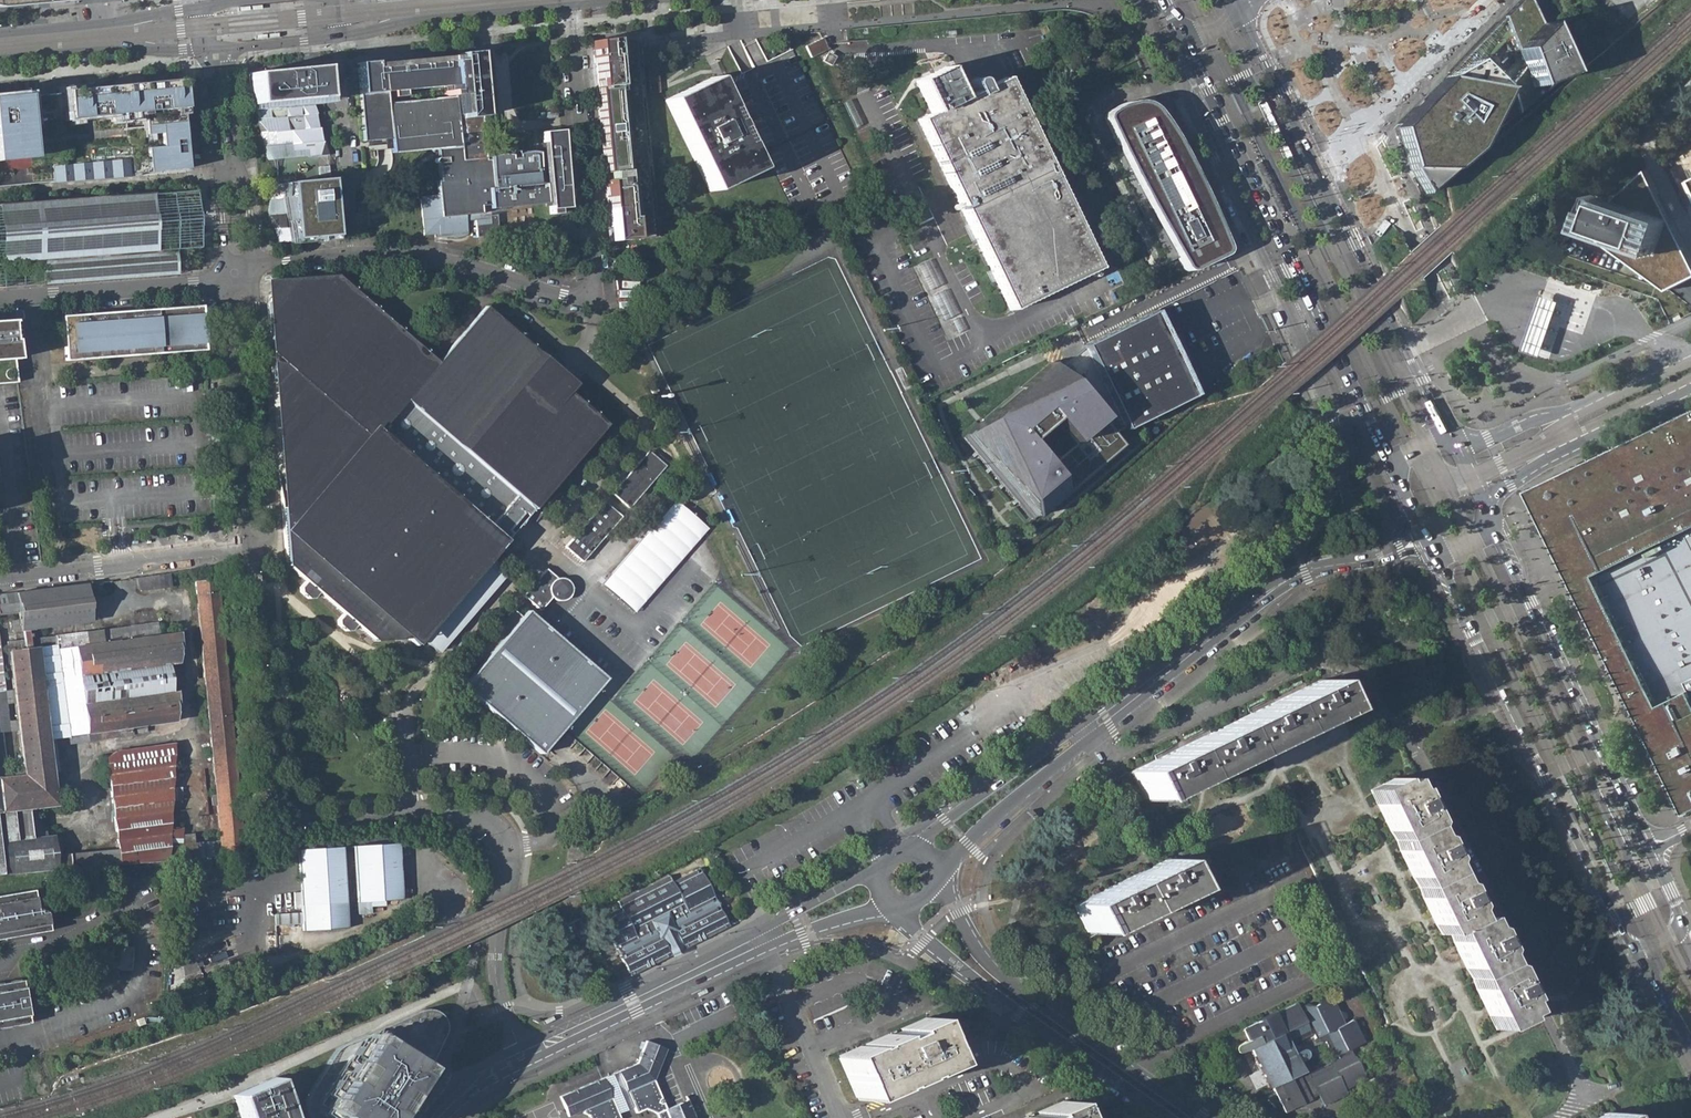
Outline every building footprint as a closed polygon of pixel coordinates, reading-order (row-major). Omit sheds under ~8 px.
[(1420,195),(1565,74),(1559,63),(1556,55),(1530,0),(1518,0),(1509,9),(1394,127),(1406,168),(1407,171),(1415,187),(1420,195)] [(803,43),(809,55),(826,47),(821,35),(803,43)] [(630,37),(589,41),(609,241),(650,237),(633,65),(636,65),(634,45),(631,46),(630,37)] [(372,61),(355,63),(361,141),(389,139),(391,153),(435,149),(436,158),(435,158),(433,159),(433,160),(433,161),(434,163),(435,163),(436,163),(438,181),(435,181),(437,197),(419,199),(422,235),(433,234),(445,233),(446,236),(452,238),(454,238),(455,238),(457,238),(459,237),(461,236),(463,236),(465,234),(464,220),(460,221),(460,215),(473,214),(474,220),(475,237),(497,236),(495,215),(488,215),(487,209),(544,204),(542,183),(538,184),(535,153),(531,152),(528,151),(525,152),(522,152),(520,152),(517,153),(514,155),(514,157),(508,158),(508,155),(506,155),(503,154),(499,154),(496,154),(493,155),(491,156),(487,157),(487,159),(484,160),(482,140),(480,120),(482,120),(483,119),(484,117),(484,116),(485,115),(484,86),(483,83),(482,81),(479,79),(476,78),(474,52),(464,53),(465,59),(372,68),(372,61)] [(251,108),(258,134),(273,132),(274,142),(289,141),(290,152),(306,150),(307,158),(326,156),(319,66),(299,68),(261,72),(249,73),(251,108)] [(1097,268),(1004,78),(980,89),(979,86),(980,85),(980,84),(980,82),(979,81),(978,80),(976,79),(974,79),(973,79),(971,80),(970,81),(970,82),(970,84),(970,85),(971,87),(972,89),(973,89),(974,89),(975,89),(976,91),(960,99),(945,66),(915,81),(930,113),(917,120),(1010,311),(1097,268)] [(665,100),(709,192),(756,169),(739,136),(711,78),(665,100)] [(52,181),(52,182),(129,177),(128,174),(187,168),(180,96),(179,87),(178,82),(76,90),(24,97),(24,95),(0,97),(0,186),(52,181)] [(1112,148),(1105,151),(1157,259),(1152,261),(1156,268),(1177,258),(1181,264),(1186,270),(1190,270),(1221,255),(1224,252),(1224,248),(1213,222),(1199,190),(1194,179),(1190,173),(1182,156),(1174,141),(1167,130),(1158,117),(1154,112),(1149,106),(1142,103),(1127,104),(1120,106),(1113,109),(1110,111),(1106,115),(1106,122),(1117,146),(1112,148)] [(541,132),(548,214),(557,214),(557,209),(567,208),(559,130),(541,132)] [(266,161),(307,158),(306,150),(290,152),(289,141),(274,142),(273,132),(258,134),(266,161)] [(1157,259),(1105,151),(1100,154),(1152,261),(1157,259)] [(1258,163),(1256,164),(1279,212),(1281,211),(1283,210),(1260,162),(1258,163)] [(1587,227),(1672,290),(1690,280),(1690,252),(1650,171),(1617,201),(1587,227)] [(281,183),(281,184),(280,199),(282,213),(265,215),(259,236),(265,244),(333,240),(331,220),(328,179),(281,183)] [(270,185),(265,215),(282,213),(280,199),(281,184),(270,185)] [(192,190),(0,204),(0,286),(169,273),(168,249),(196,247),(192,190)] [(1598,194),(1587,227),(1617,201),(1598,194)] [(915,267),(931,298),(946,291),(931,259),(915,267)] [(498,546),(607,407),(569,377),(576,368),(483,295),(434,357),(331,274),(282,280),(262,306),(270,380),(283,379),(297,377),(313,389),(322,473),(307,475),(295,492),(296,506),(284,508),(290,565),(311,580),(307,586),(308,591),(314,596),(319,595),(324,589),(350,608),(345,614),(346,619),(354,625),(360,624),(364,617),(384,632),(417,628),(426,636),(433,628),(448,640),(467,615),(452,603),(457,597),(473,609),(488,590),(472,578),(478,571),(493,583),(513,558),(498,546)] [(1536,347),(1551,352),(1561,323),(1574,284),(1559,279),(1546,318),(1536,347)] [(64,359),(200,349),(196,305),(61,315),(64,359)] [(1118,446),(1109,435),(1112,433),(1121,428),(1122,430),(1142,420),(1194,396),(1191,390),(1186,393),(1176,371),(1181,369),(1178,364),(1173,366),(1163,345),(1168,342),(1165,337),(1160,339),(1150,318),(1155,316),(1152,310),(1084,343),(1081,345),(1082,347),(1072,356),(1056,371),(1049,363),(964,433),(1032,517),(1050,502),(1118,446)] [(1155,316),(1150,318),(1160,339),(1165,337),(1155,316)] [(16,383),(13,359),(8,319),(0,319),(0,384),(16,383)] [(1168,342),(1163,345),(1173,366),(1178,364),(1168,342)] [(1181,369),(1176,371),(1186,393),(1191,390),(1181,369)] [(322,473),(313,389),(297,377),(283,379),(270,380),(284,508),(296,506),(295,492),(307,475),(322,473)] [(1530,488),(1548,527),(1550,529),(1559,550),(1565,562),(1571,574),(1576,585),(1581,596),(1601,637),(1606,648),(1616,668),(1639,716),(1659,757),(1687,816),(1690,814),(1690,411),(1683,415),(1662,425),(1641,435),(1602,453),(1595,457),(1530,488)] [(616,475),(634,489),(669,445),(651,431),(616,475)] [(1032,517),(964,433),(959,436),(1028,520),(1032,517)] [(1118,446),(1050,502),(1053,506),(1121,450),(1118,446)] [(572,531),(590,546),(628,498),(610,484),(572,531)] [(673,509),(601,595),(638,625),(710,540),(673,509)] [(532,583),(550,597),(561,584),(564,586),(565,587),(567,587),(570,587),(572,587),(575,586),(577,585),(578,583),(579,581),(580,578),(581,576),(581,574),(580,570),(578,567),(576,565),(574,564),(570,563),(568,563),(566,563),(554,554),(532,583)] [(220,577),(196,580),(221,853),(245,851),(220,577)] [(1,594),(2,607),(12,606),(12,592),(1,594)] [(473,675),(555,739),(617,661),(536,596),(530,603),(521,595),(470,661),(479,668),(473,675)] [(6,781),(4,733),(2,733),(1,693),(9,693),(7,619),(0,618),(0,782),(6,781)] [(1131,772),(1144,799),(1333,707),(1320,680),(1131,772)] [(107,749),(116,848),(85,851),(86,867),(173,859),(172,838),(178,837),(170,743),(107,749)] [(1487,1010),(1495,1028),(1526,1013),(1494,947),(1497,945),(1492,936),(1489,937),(1481,919),(1472,923),(1462,903),(1465,902),(1460,893),(1457,894),(1440,856),(1442,855),(1437,845),(1435,846),(1403,780),(1375,794),(1385,813),(1383,814),(1388,824),(1390,823),(1407,859),(1405,860),(1410,870),(1412,869),(1430,906),(1428,907),(1432,917),(1434,917),(1444,936),(1449,934),(1459,952),(1456,953),(1461,963),(1463,962),(1482,1000),(1479,1001),(1484,1011),(1487,1010)] [(182,797),(183,787),(175,786),(174,796),(182,797)] [(1611,794),(1609,795),(1632,843),(1634,842),(1636,842),(1613,793),(1611,794)] [(0,804),(0,849),(2,874),(50,869),(50,840),(29,841),(27,802),(0,804)] [(1574,812),(1572,813),(1595,861),(1597,860),(1600,859),(1577,811),(1574,812)] [(354,847),(358,903),(403,900),(399,844),(354,847)] [(349,929),(343,848),(298,850),(303,925),(303,932),(349,929)] [(1073,905),(1087,932),(1181,885),(1167,858),(1073,905)] [(692,865),(603,911),(605,916),(600,918),(614,946),(621,942),(624,948),(617,951),(626,969),(631,967),(633,971),(665,953),(663,950),(668,948),(666,944),(677,938),(679,942),(683,939),(685,943),(723,924),(721,920),(725,918),(715,900),(708,904),(705,898),(713,895),(698,867),(694,869),(692,865)] [(49,931),(46,912),(35,908),(32,890),(0,896),(0,939),(49,931)] [(572,924),(577,933),(583,930),(579,921),(572,924)] [(577,933),(563,941),(565,946),(586,935),(585,933),(578,936),(577,933)] [(1351,947),(1356,957),(1368,951),(1364,941),(1351,947)] [(134,971),(135,948),(120,947),(119,971),(134,971)] [(28,1024),(21,981),(0,984),(0,1029),(28,1024)] [(697,992),(699,996),(709,992),(707,988),(697,992)] [(1242,1051),(1243,1051),(1245,1051),(1249,1049),(1269,1087),(1272,1086),(1284,1111),(1311,1099),(1311,1097),(1318,1094),(1323,1104),(1346,1093),(1344,1089),(1365,1078),(1351,1047),(1363,1041),(1352,1019),(1343,1023),(1342,1020),(1346,1018),(1345,1014),(1337,1010),(1331,997),(1328,999),(1321,996),(1318,1003),(1313,1006),(1308,1003),(1302,1006),(1304,1010),(1300,1012),(1296,1003),(1243,1029),(1248,1039),(1242,1042),(1241,1043),(1240,1044),(1239,1045),(1238,1047),(1239,1049),(1239,1050),(1241,1051),(1242,1051)] [(320,1096),(318,1102),(318,1107),(323,1115),(327,1117),(393,1117),(405,1101),(407,1098),(425,1070),(441,1039),(444,1025),(441,1017),(434,1011),(426,1009),(411,1015),(366,1035),(366,1037),(370,1045),(358,1051),(346,1057),(320,1096)] [(555,1020),(553,1016),(544,1020),(546,1024),(555,1020)] [(839,1058),(856,1097),(913,1072),(942,1060),(925,1021),(897,1033),(897,1035),(886,1040),(885,1038),(847,1055),(839,1058)] [(370,1045),(366,1037),(358,1051),(370,1045)] [(693,1112),(687,1099),(667,1108),(654,1079),(667,1048),(646,1040),(636,1062),(559,1096),(568,1116),(582,1110),(583,1112),(589,1114),(591,1117),(622,1117),(641,1110),(652,1115),(654,1117),(696,1117),(693,1112)] [(234,1094),(242,1117),(247,1117),(287,1117),(273,1078),(234,1094)] [(1061,1105),(1050,1109),(1039,1114),(1040,1116),(1035,1117),(1067,1117),(1061,1105)]
